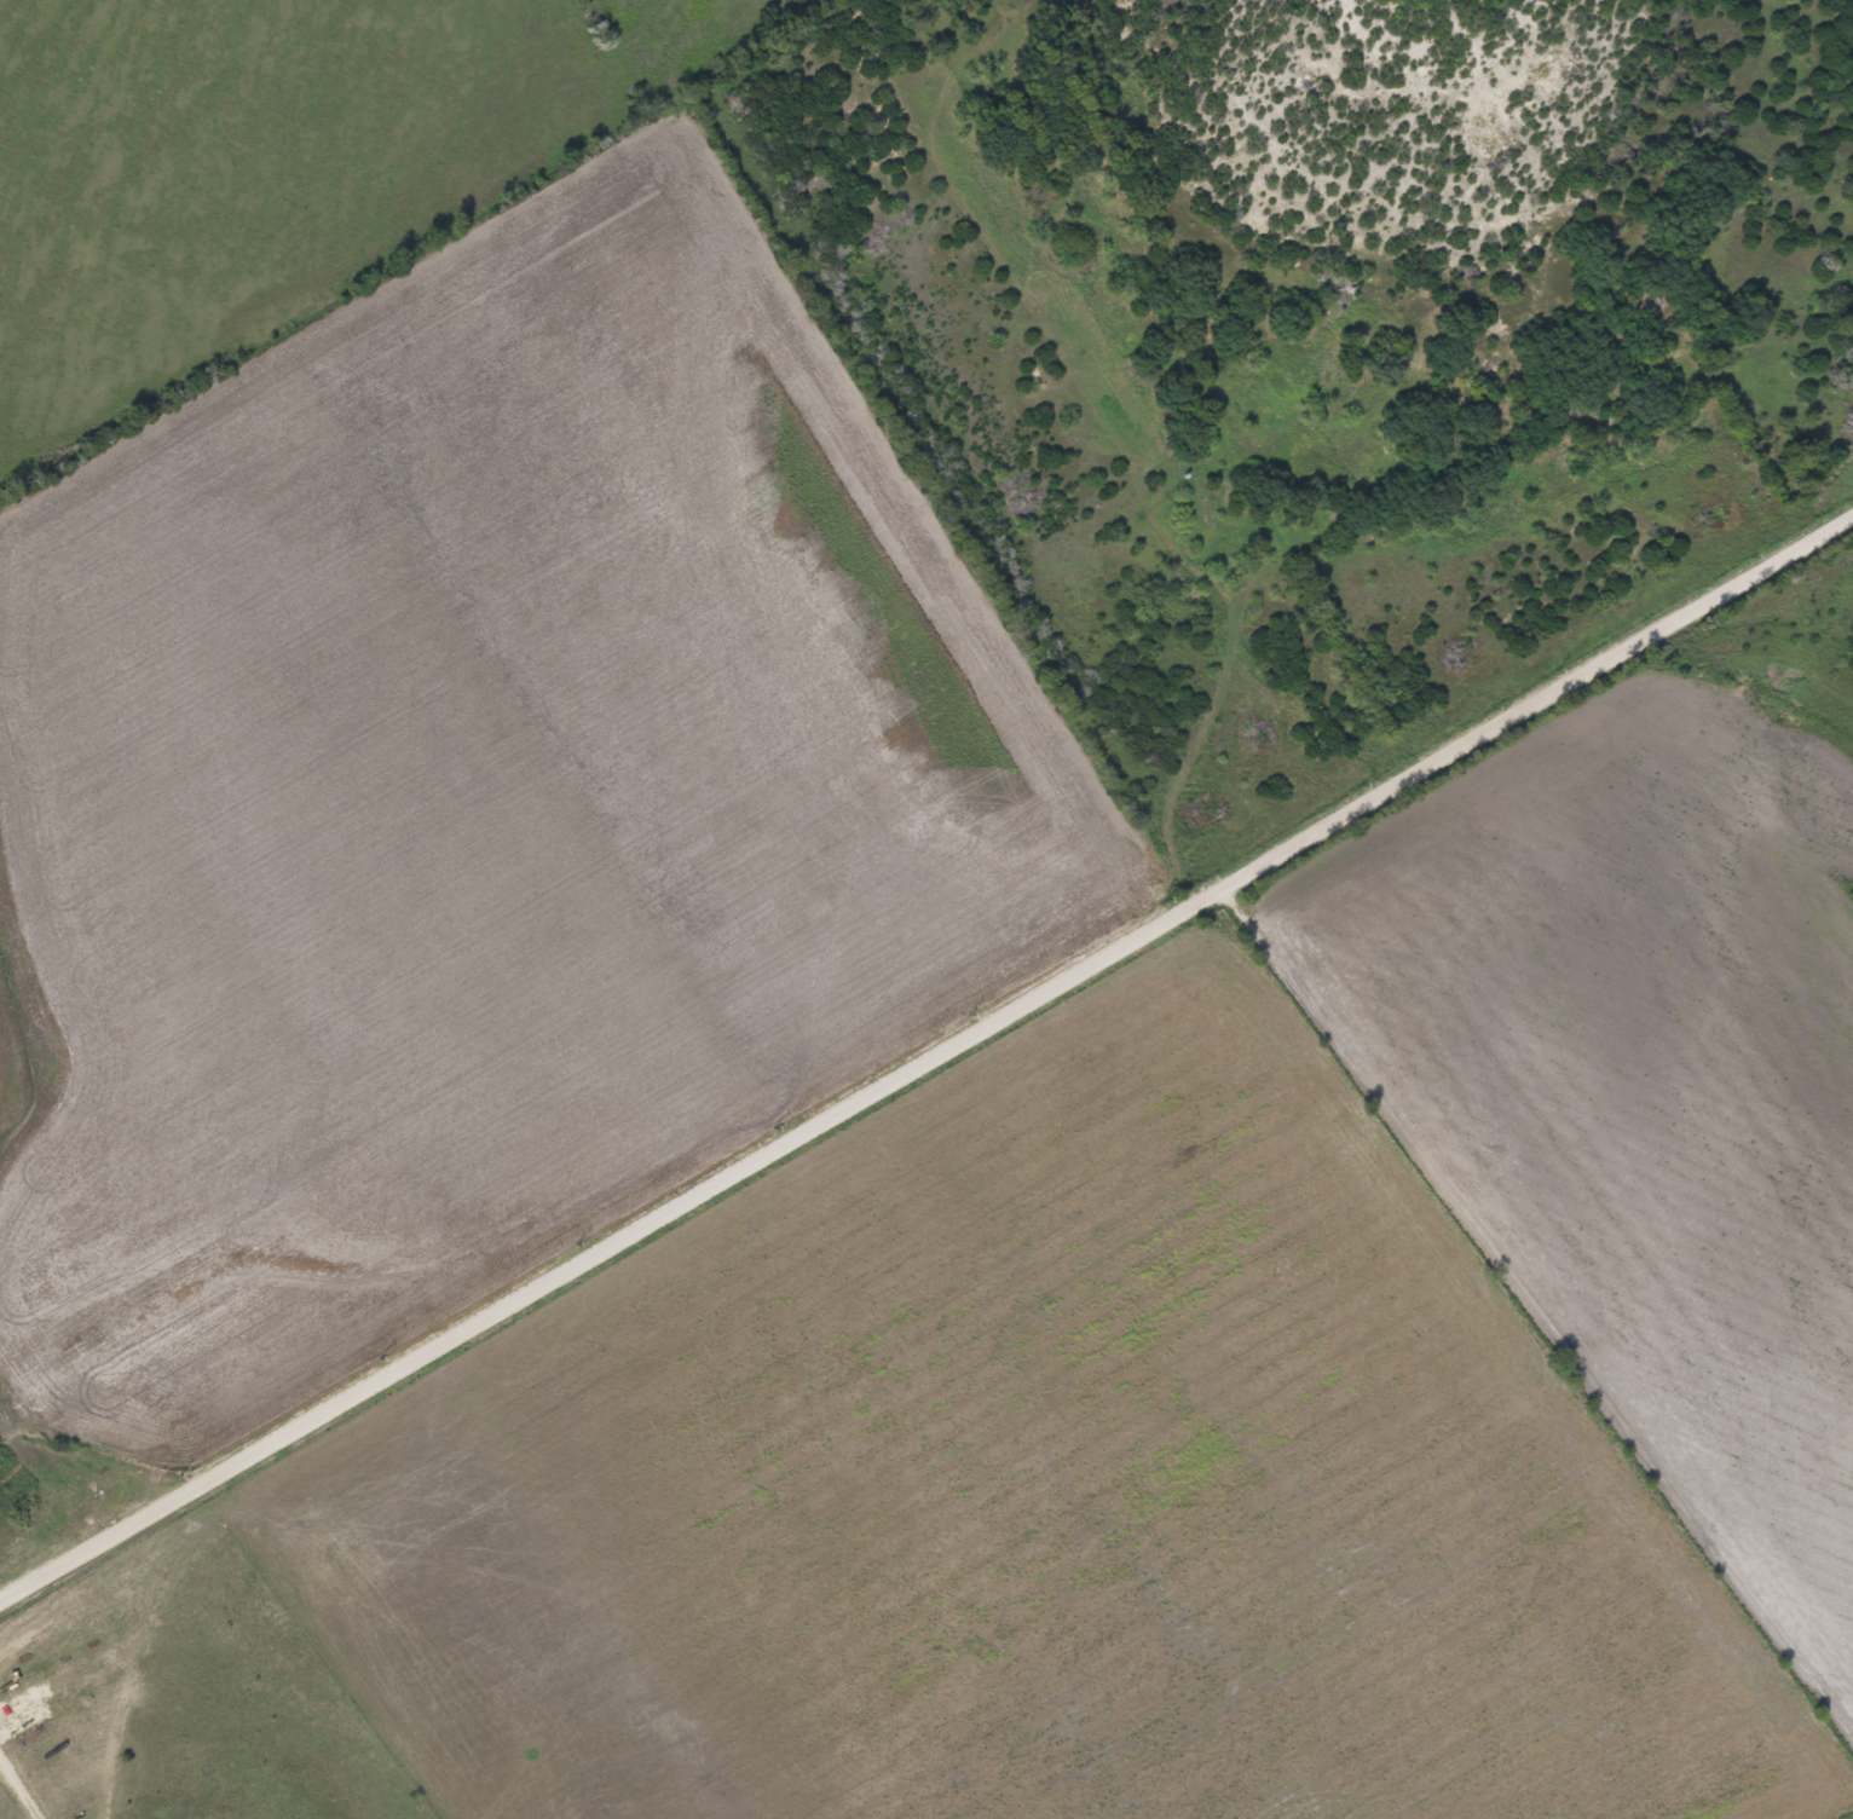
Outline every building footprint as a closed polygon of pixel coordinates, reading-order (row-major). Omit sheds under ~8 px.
[(1356,287),(1330,275),(1319,300),(1344,312),(1356,287)]
